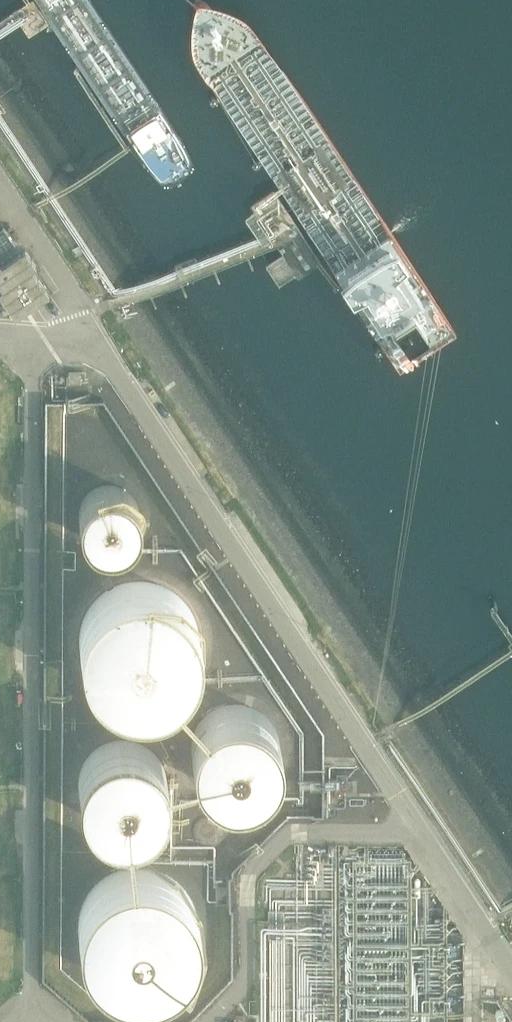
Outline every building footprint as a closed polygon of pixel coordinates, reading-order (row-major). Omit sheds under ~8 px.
[(14,245),(3,227),(0,229),(0,254),(14,245)] [(81,381),(81,371),(68,372),(68,381),(81,381)] [(136,510),(136,509),(136,505),(135,499),(132,494),(128,489),(125,485),(120,482),(114,480),(107,479),(102,479),(96,481),(91,483),(86,486),(82,491),(79,495),(77,502),(76,508),(76,515),(77,519),(80,524),(84,530),(88,534),(94,537),(100,539),(105,540),(111,539),(116,538),(122,535),(126,532),(130,528),(133,523),(136,516),(136,510)] [(196,638),(196,637),(195,624),(191,613),(188,606),(184,600),(177,593),(169,586),(157,580),(147,577),(135,577),(123,578),(113,581),(103,586),(98,591),(93,595),(86,604),(80,614),(77,624),(76,636),(77,649),(80,659),(85,668),(92,677),(101,685),(110,690),(120,694),(133,696),(144,696),(157,693),(162,690),(169,687),(179,679),(186,670),(191,660),(195,648),(196,638)] [(275,744),(274,734),(271,726),(267,718),(261,711),(255,706),(247,702),(237,700),(228,699),(220,701),(212,703),(204,708),(198,714),(193,721),(189,728),(187,737),(186,745),(188,754),(190,761),(195,770),(201,777),(207,781),(216,786),(226,788),(232,788),(241,787),(250,784),(256,780),(262,775),(267,770),(272,761),(274,754),(275,744)] [(164,780),(164,779),(164,771),(161,763),(157,755),(151,747),(143,741),(136,738),(126,735),(118,735),(109,736),(102,739),(94,743),(88,749),(82,756),(79,763),(76,772),(76,780),(77,789),(79,796),(83,803),(88,810),(96,816),(103,820),(110,822),(120,823),(130,822),(137,820),(145,815),(152,810),(157,803),(161,796),(163,789),(164,780)] [(67,935),(74,957),(87,974),(110,990),(138,996),(161,992),(182,981),(199,963),(209,940),(210,911),(202,890),(191,875),(165,857),(144,852),(116,855),(96,866),(78,884),(68,908),(67,935)]
